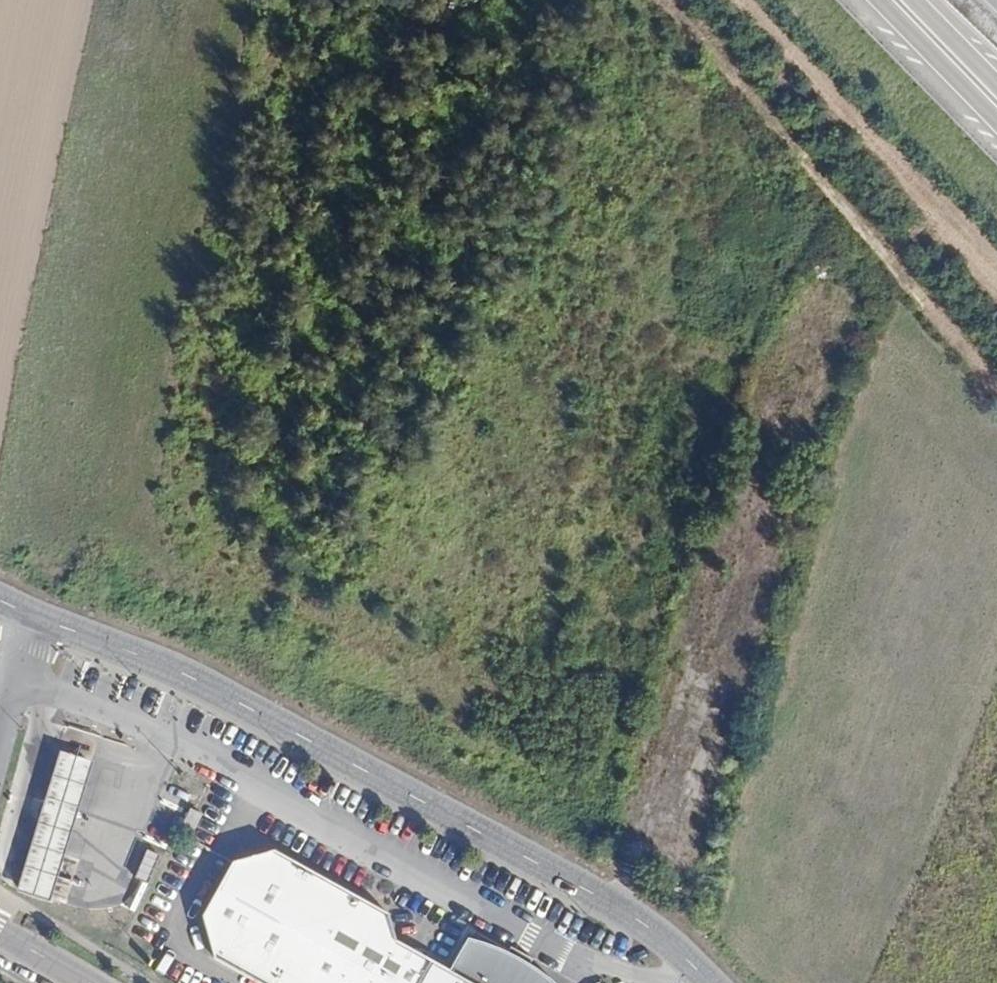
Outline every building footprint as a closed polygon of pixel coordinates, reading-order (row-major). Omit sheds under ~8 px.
[(45,893),(88,760),(60,750),(18,884),(45,893)] [(396,941),(388,913),(349,892),(337,894),(330,890),(326,879),(273,849),(232,861),(203,914),(216,959),(259,982),(470,982),(396,941)]
